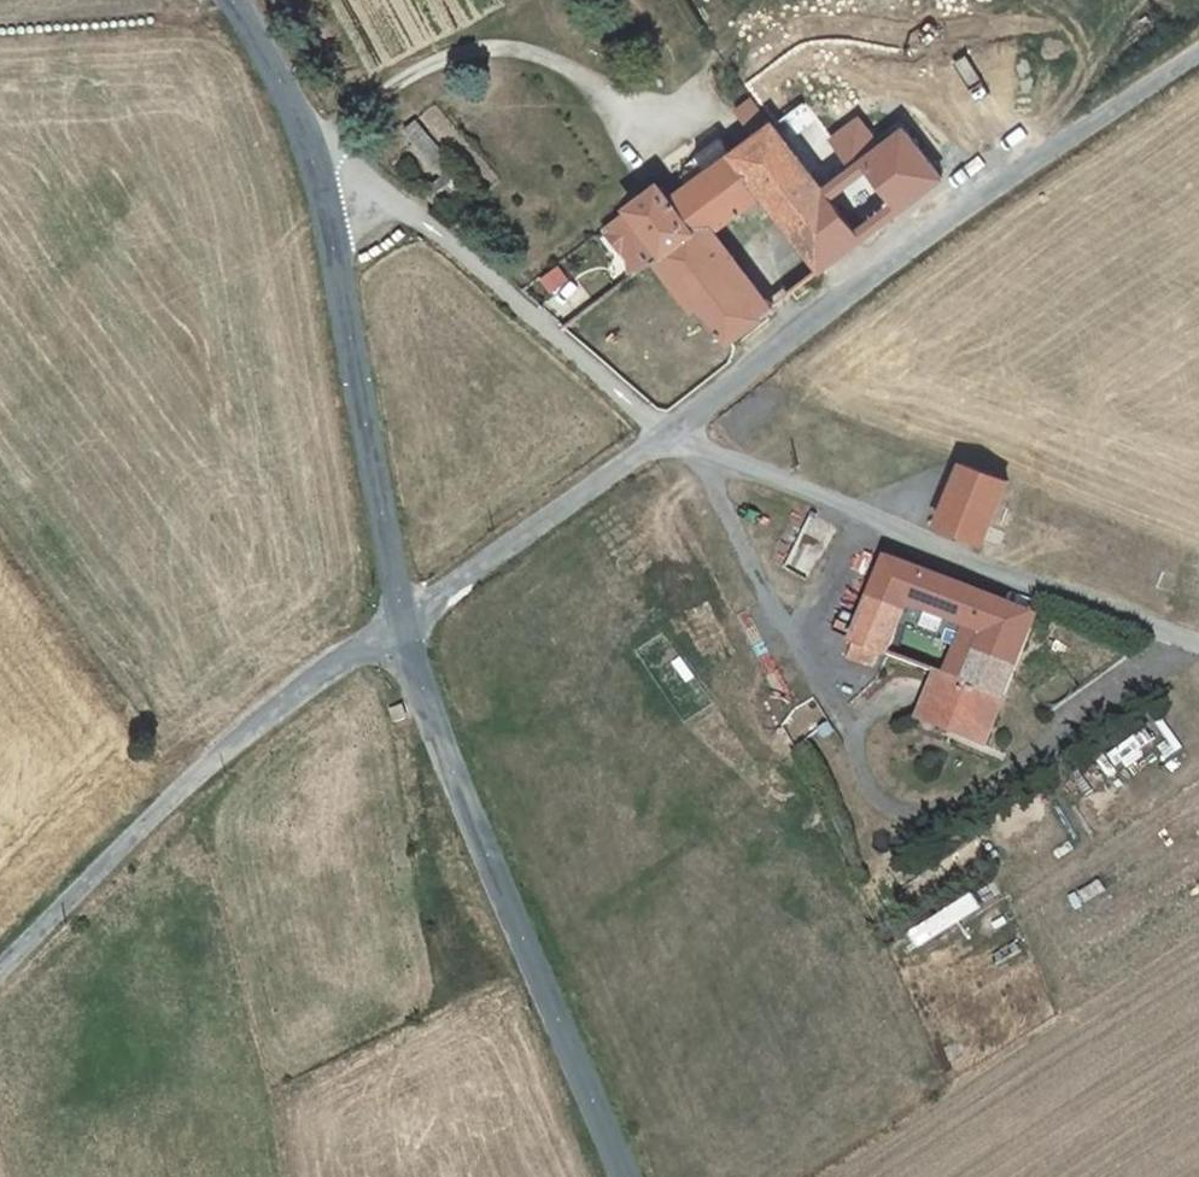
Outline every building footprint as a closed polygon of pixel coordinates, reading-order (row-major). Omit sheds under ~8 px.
[(780,121),(807,159),(826,186),(786,219),(823,267),(939,178),(903,129),(857,167),(806,100),(780,121)] [(435,196),(462,170),(409,116),(396,128),(438,170),(425,185),(435,196)] [(807,159),(780,121),(692,188),(675,201),(696,231),(703,240),(713,230),(720,224),(729,237),(750,222),(741,210),(764,192),(807,159)] [(764,192),(786,219),(826,186),(807,159),(764,192)] [(663,185),(632,208),(664,254),(696,231),(675,201),(663,185)] [(703,240),(758,316),(772,306),(713,230),(703,240)] [(664,254),(727,340),(758,316),(703,240),(696,231),(664,254)] [(1020,486),(978,469),(952,533),(996,551),(1011,510),(1020,486)] [(983,632),(995,601),(936,579),(903,567),(891,596),(924,612),(983,632)] [(875,634),(909,648),(924,612),(891,596),(875,634)] [(936,725),(1001,751),(1050,621),(995,601),(983,632),(973,657),(976,658),(966,682),(955,677),(936,725)] [(903,662),(909,648),(875,634),(868,650),(894,659),(903,662)] [(889,674),(894,659),(868,650),(863,664),(889,674)]
